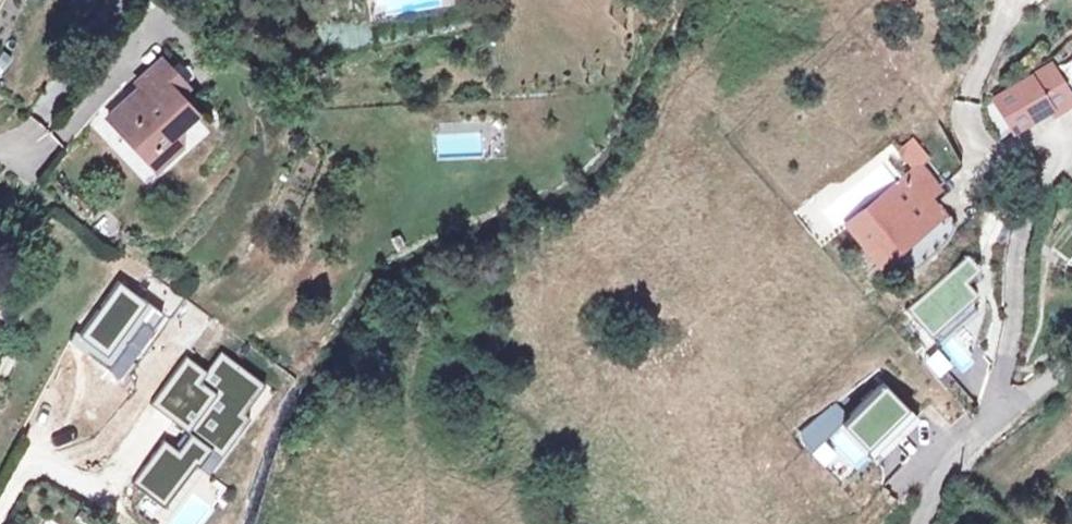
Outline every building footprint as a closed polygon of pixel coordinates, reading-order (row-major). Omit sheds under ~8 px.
[(193,69),(168,44),(145,67),(153,75),(146,82),(139,82),(116,104),(151,140),(161,130),(163,133),(171,126),(188,126),(188,109),(202,96),(185,77),(193,69)] [(992,102),(1016,141),(1071,107),(1071,102),(1050,67),(992,102)] [(906,176),(844,229),(883,274),(945,220),(906,176)] [(124,279),(75,337),(120,375),(169,317),(124,279)] [(949,338),(937,348),(956,371),(969,361),(949,338)] [(925,363),(937,379),(949,370),(938,354),(925,363)] [(183,376),(162,399),(217,451),(241,426),(223,409),(232,399),(207,375),(195,388),(183,376)]
